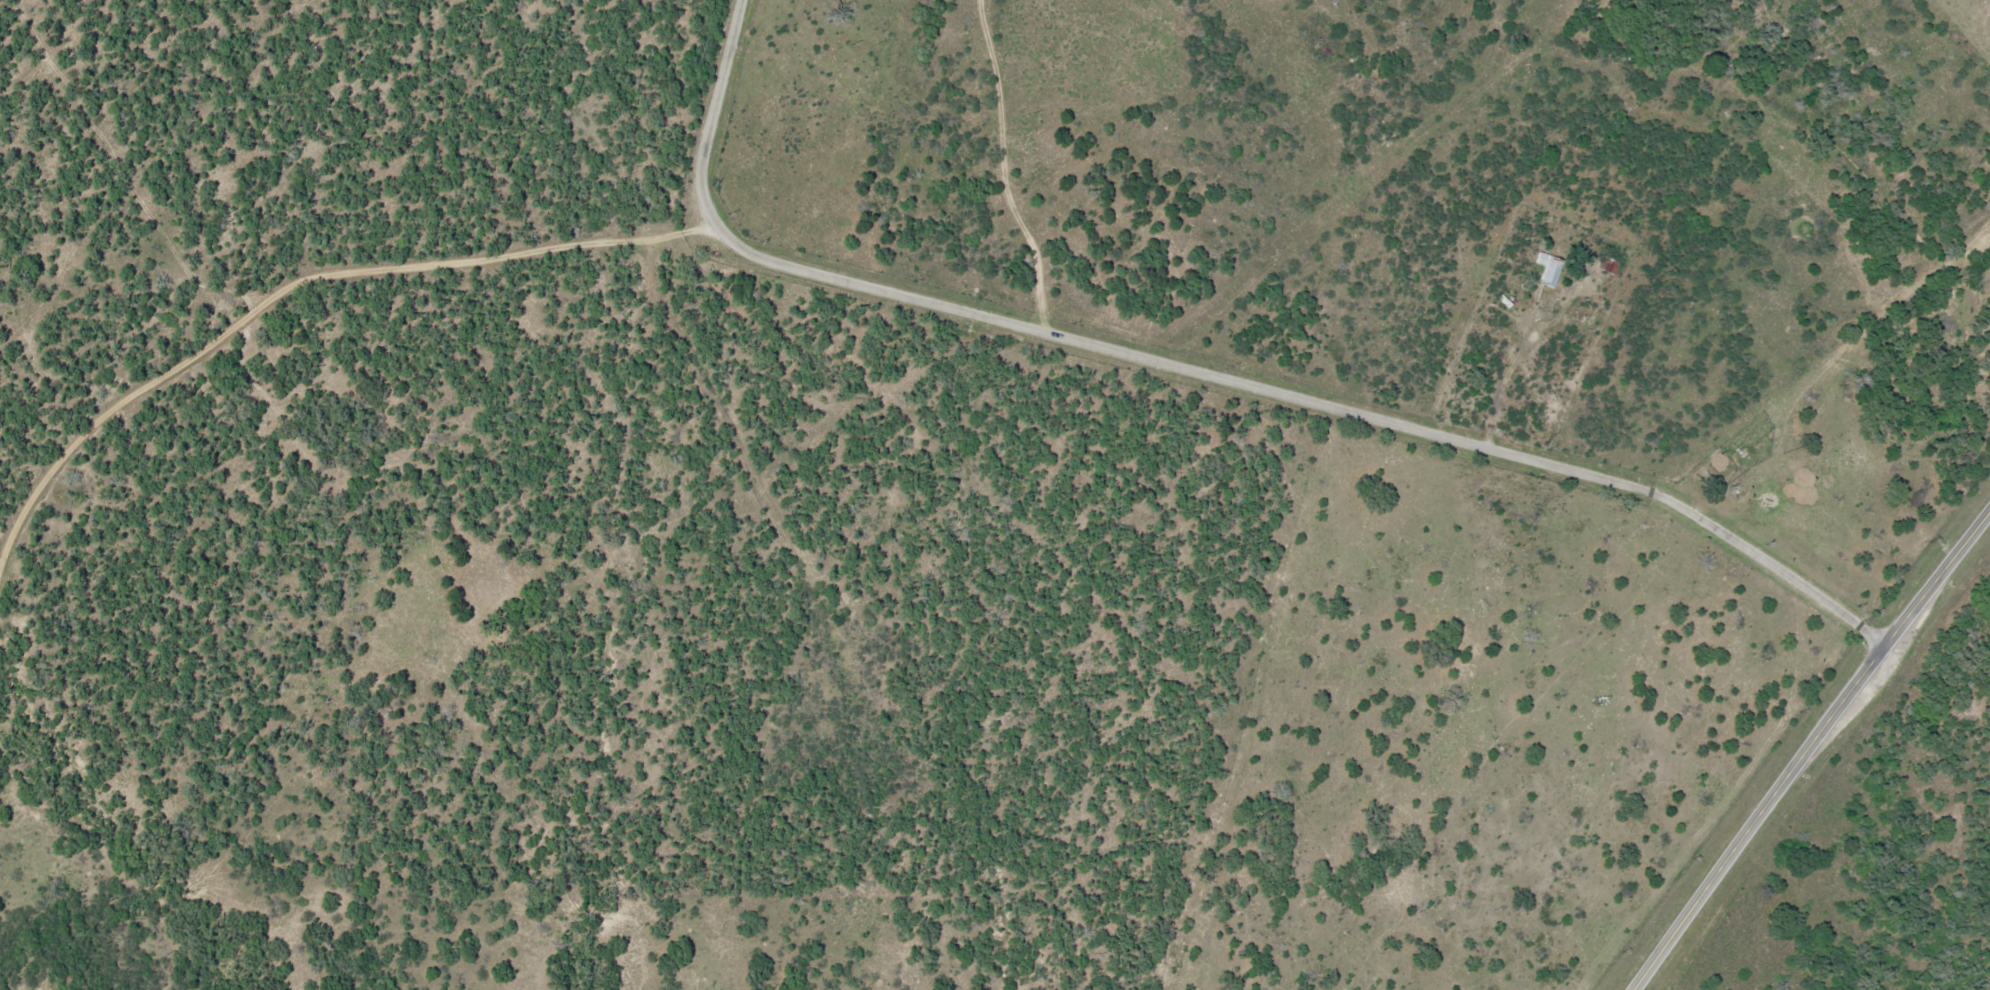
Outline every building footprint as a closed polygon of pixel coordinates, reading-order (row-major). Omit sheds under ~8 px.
[(1553,289),(1564,260),(1539,250),(1534,262),(1545,266),(1538,283),(1553,289)] [(1595,266),(1612,276),(1619,264),(1603,254),(1595,266)]
